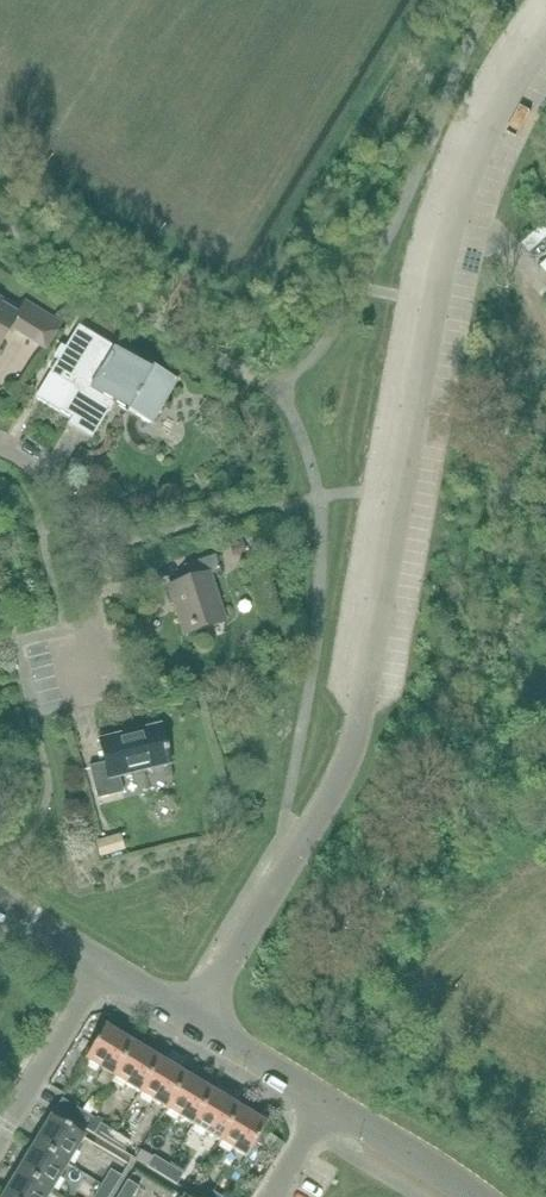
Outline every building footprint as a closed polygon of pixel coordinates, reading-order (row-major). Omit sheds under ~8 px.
[(10,329),(45,350),(61,324),(25,302),(17,316),(0,305),(0,346),(10,329)] [(134,356),(132,360),(79,328),(65,349),(61,346),(53,358),(58,361),(35,398),(59,412),(60,411),(72,419),(68,425),(91,439),(109,410),(110,411),(116,401),(128,408),(126,410),(151,425),(178,382),(134,356)] [(214,416),(219,407),(215,405),(215,404),(206,398),(198,411),(207,417),(210,413),(214,416)] [(234,556),(245,553),(241,542),(231,546),(234,556)] [(209,576),(220,572),(215,557),(184,567),(189,582),(170,588),(187,637),(225,625),(209,576)] [(119,776),(170,764),(161,727),(100,742),(105,763),(89,767),(98,800),(123,794),(119,776)] [(100,857),(125,850),(121,835),(96,842),(100,857)] [(112,1077),(132,1043),(106,1027),(85,1060),(112,1077)] [(139,1093),(159,1060),(132,1043),(112,1077),(139,1093)] [(165,1109),(186,1075),(159,1060),(139,1093),(165,1109)] [(191,1125),(212,1091),(186,1075),(165,1109),(191,1125)] [(218,1142),(239,1108),(212,1091),(191,1125),(218,1142)] [(90,1117),(88,1116),(62,1099),(55,1111),(83,1129),(90,1117)] [(246,1159),(267,1125),(239,1108),(218,1142),(246,1159)] [(68,1164),(84,1138),(51,1117),(35,1144),(68,1164)] [(108,1143),(115,1131),(90,1117),(83,1129),(108,1143)] [(115,1131),(108,1143),(124,1152),(131,1141),(115,1131)] [(52,1191),(68,1164),(35,1144),(19,1170),(52,1191)] [(161,1175),(168,1163),(154,1155),(147,1167),(161,1175)] [(168,1163),(161,1175),(177,1184),(184,1173),(168,1163)] [(52,1191),(19,1170),(3,1196),(49,1196),(52,1191)] [(101,1185),(112,1191),(121,1176),(110,1170),(101,1185)] [(121,1196),(133,1196),(139,1187),(128,1180),(119,1195),(121,1196)] [(112,1191),(101,1185),(94,1196),(109,1196),(112,1191)] [(223,1196),(208,1188),(202,1196),(223,1196)]
